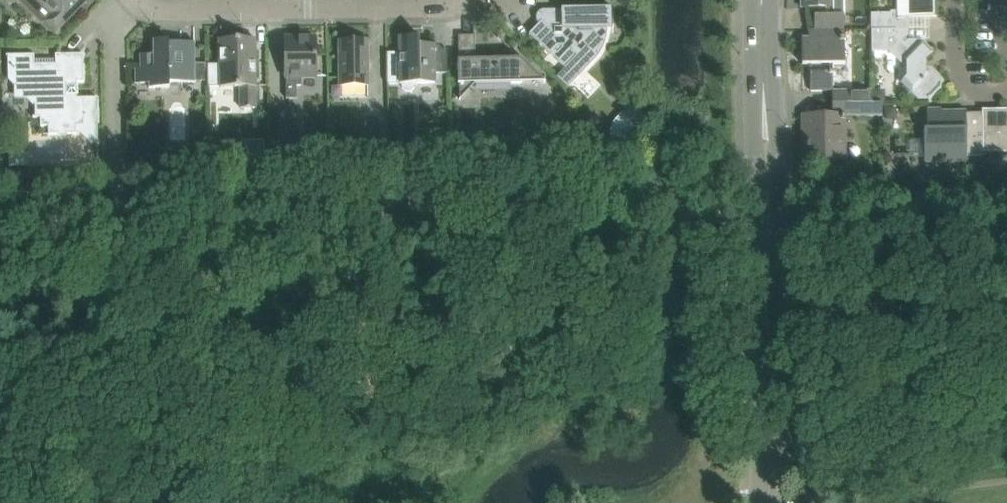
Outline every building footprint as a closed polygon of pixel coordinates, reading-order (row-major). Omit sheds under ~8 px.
[(39,10),(43,6),(51,14),(44,21),(54,31),(84,1),(84,0),(85,0),(28,0),(39,10)] [(801,7),(816,7),(816,15),(814,15),(814,30),(808,30),(808,31),(844,30),(844,0),(801,0),(801,7)] [(871,29),(907,29),(907,17),(936,17),(936,0),(897,0),(897,11),(890,11),(890,13),(871,13),(871,29)] [(538,24),(529,33),(564,68),(573,77),(593,57),(597,51),(600,45),(602,38),(603,28),(607,28),(612,28),(611,8),(561,8),(561,10),(561,11),(549,11),(549,16),(544,22),(542,21),(538,24)] [(907,35),(907,29),(871,29),(872,51),(889,51),(904,66),(906,66),(906,77),(901,82),(917,99),(930,99),(941,87),(941,79),(929,68),(926,67),(926,58),(933,51),(922,40),(908,40),(905,43),(902,40),(907,35)] [(844,30),(808,31),(817,31),(817,37),(802,37),(802,65),(810,65),(810,91),(832,91),(832,65),(844,64),(844,37),(841,37),(841,31),(844,31),(844,30)] [(459,35),(459,100),(475,83),(521,83),(533,70),(521,59),(475,59),(475,35),(459,35)] [(416,84),(435,83),(435,44),(422,45),(420,42),(419,36),(399,37),(400,52),(389,53),(387,53),(387,84),(400,84),(400,85),(400,86),(401,86),(401,87),(401,88),(402,88),(402,89),(403,89),(403,90),(404,90),(405,91),(406,91),(407,91),(408,91),(409,91),(410,91),(411,91),(412,90),(413,90),(413,89),(414,89),(414,88),(415,87),(415,86),(416,86),(416,85),(416,84)] [(316,77),(315,37),(285,38),(285,77),(286,77),(286,99),(297,99),(297,86),(301,86),(301,77),(316,77)] [(220,64),(207,64),(208,82),(208,87),(220,87),(240,87),(241,108),(256,108),(256,86),(255,38),(219,39),(220,64)] [(141,68),(135,68),(135,84),(149,83),(149,88),(170,88),(170,83),(196,82),(208,82),(207,64),(196,64),(195,42),(182,43),(182,40),(169,41),(169,40),(153,41),(153,55),(140,55),(141,68)] [(368,85),(368,41),(339,41),(340,85),(368,85)] [(97,97),(84,98),(72,98),(72,82),(84,82),(84,54),(55,54),(55,59),(34,59),(34,54),(12,55),(13,65),(11,65),(11,73),(13,73),(13,80),(19,85),(17,88),(17,91),(19,94),(22,96),(25,96),(28,94),(34,99),(40,99),(41,126),(48,126),(49,134),(81,134),(89,142),(98,142),(97,97)] [(832,91),(832,104),(872,103),(872,91),(852,91),(832,91)] [(880,91),(872,91),(872,103),(882,103),(885,103),(885,96),(880,91)] [(610,132),(610,136),(610,140),(612,143),(614,146),(616,149),(637,149),(652,118),(635,101),(616,119),(614,122),(612,125),(611,129),(610,132)] [(832,115),(803,116),(803,131),(807,131),(807,158),(816,158),(816,160),(841,160),(841,130),(845,130),(845,117),(882,116),(882,103),(872,103),(832,104),(832,115)] [(292,108),(291,106),(280,112),(281,142),(299,142),(299,108),(292,108)] [(966,156),(983,156),(983,109),(982,109),(982,112),(966,113),(966,111),(949,111),(949,116),(941,116),(941,109),(927,109),(927,129),(924,129),(924,162),(967,161),(966,156)] [(984,152),(1006,152),(1006,109),(983,109),(983,156),(984,156),(984,152)] [(886,120),(896,120),(896,110),(886,110),(886,120)] [(365,141),(377,141),(376,117),(364,117),(365,141)] [(9,154),(9,167),(25,166),(25,158),(23,156),(20,154),(9,154)] [(180,357),(179,366),(187,367),(188,357),(180,357)] [(133,433),(135,424),(127,422),(125,431),(133,433)] [(797,441),(797,444),(797,451),(807,451),(807,441),(797,441)]
